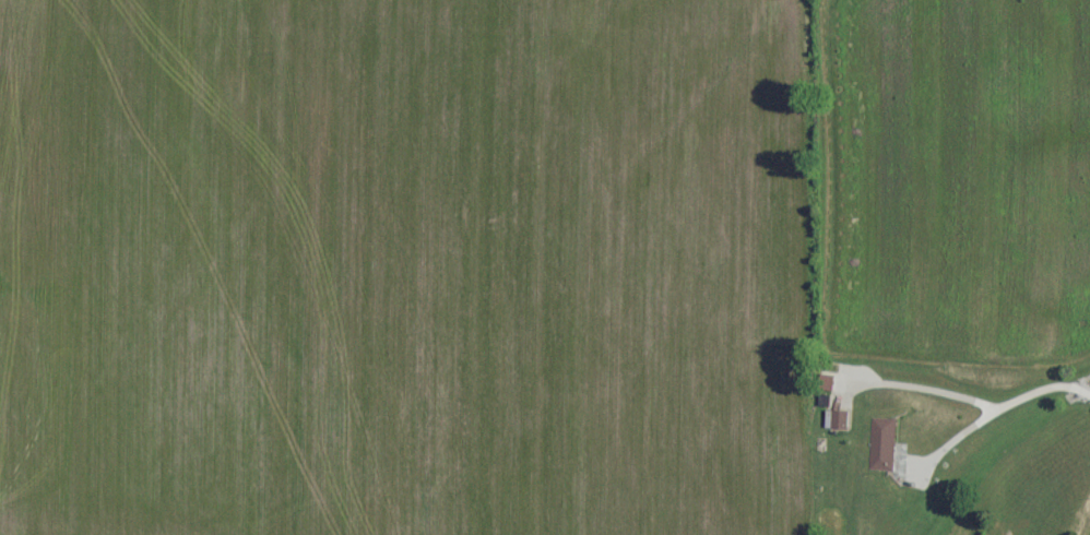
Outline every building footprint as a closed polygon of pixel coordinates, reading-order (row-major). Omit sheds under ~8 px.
[(826,429),(849,430),(849,411),(826,410),(826,429)] [(872,419),(869,470),(894,471),(896,420),(872,419)]
